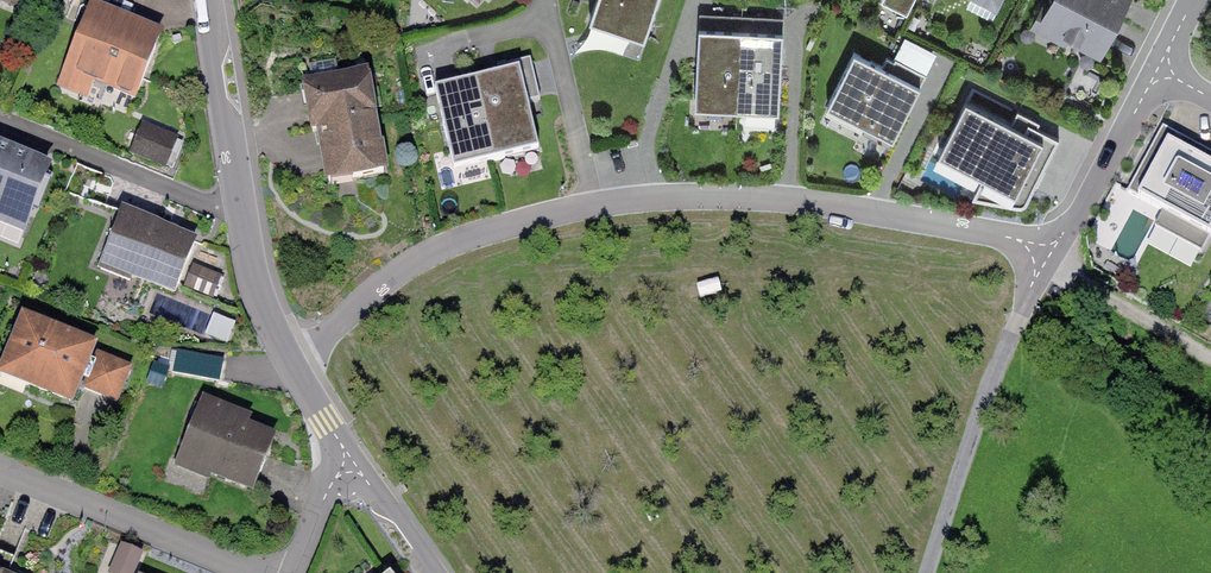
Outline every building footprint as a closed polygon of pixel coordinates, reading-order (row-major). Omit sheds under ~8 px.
[(18,15),(23,0),(0,0),(0,8),(18,15)] [(658,0),(592,0),(587,16),(648,34),(658,0)] [(1124,0),(1046,0),(1030,33),(1093,64),(1124,0)] [(163,31),(89,3),(61,75),(135,103),(163,31)] [(740,14),(700,12),(696,85),(736,87),(740,14)] [(780,16),(740,14),(736,87),(777,90),(780,16)] [(919,77),(853,46),(826,102),(892,133),(919,77)] [(543,152),(521,63),(439,83),(461,172),(543,152)] [(378,126),(367,72),(304,85),(315,138),(378,126)] [(1012,199),(1045,132),(970,95),(937,162),(1012,199)] [(178,134),(141,119),(128,151),(165,166),(178,134)] [(389,179),(378,126),(315,138),(326,192),(389,179)] [(1171,130),(1135,196),(1209,236),(1210,233),(1210,151),(1171,130)] [(0,140),(0,213),(29,224),(52,158),(0,140)] [(196,237),(122,206),(100,258),(174,289),(196,237)] [(22,312),(0,369),(0,370),(79,401),(101,343),(22,312)] [(226,361),(174,351),(170,374),(221,384),(226,361)] [(279,432),(199,400),(176,458),(256,490),(279,432)] [(0,542),(0,572),(3,572),(14,547),(0,542)] [(120,543),(108,572),(134,572),(142,551),(120,543)] [(14,547),(3,572),(71,572),(72,571),(14,547)]
